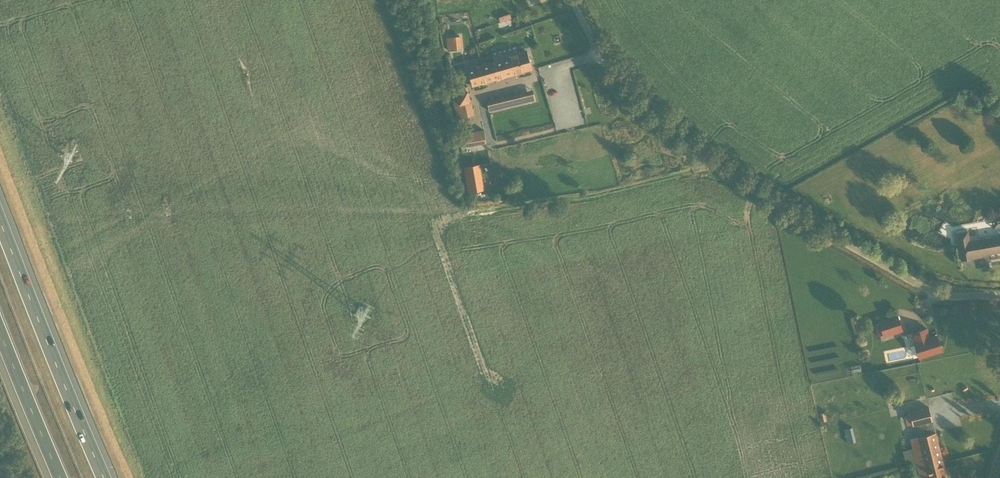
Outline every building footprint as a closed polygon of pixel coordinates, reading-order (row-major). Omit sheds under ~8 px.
[(456,36),(447,37),(448,50),(457,50),(456,36)] [(468,69),(473,86),(532,69),(528,52),(506,58),(505,53),(494,56),(496,61),(468,69)] [(452,90),(451,90),(458,119),(474,115),(467,86),(452,90)] [(490,86),(474,91),(477,99),(492,94),(490,86)] [(519,92),(486,100),(489,112),(522,104),(519,92)] [(486,143),(484,133),(483,129),(459,134),(462,147),(486,143)] [(822,197),(825,204),(834,201),(831,193),(822,197)] [(999,228),(999,214),(991,215),(993,229),(999,228)] [(978,239),(978,235),(969,237),(968,231),(956,233),(961,261),(979,258),(980,255),(999,252),(999,236),(978,239)] [(898,316),(880,322),(884,336),(903,330),(898,316)] [(930,339),(927,328),(912,333),(916,344),(915,344),(915,345),(910,346),(914,358),(919,356),(919,357),(942,350),(938,336),(930,339)] [(929,408),(910,412),(913,426),(933,421),(929,408)] [(852,427),(845,429),(849,443),(856,441),(852,427)] [(942,456),(936,432),(935,433),(919,437),(918,437),(911,439),(917,462),(942,456)] [(917,462),(921,477),(927,477),(928,477),(929,477),(947,477),(943,462),(942,456),(917,462)]
